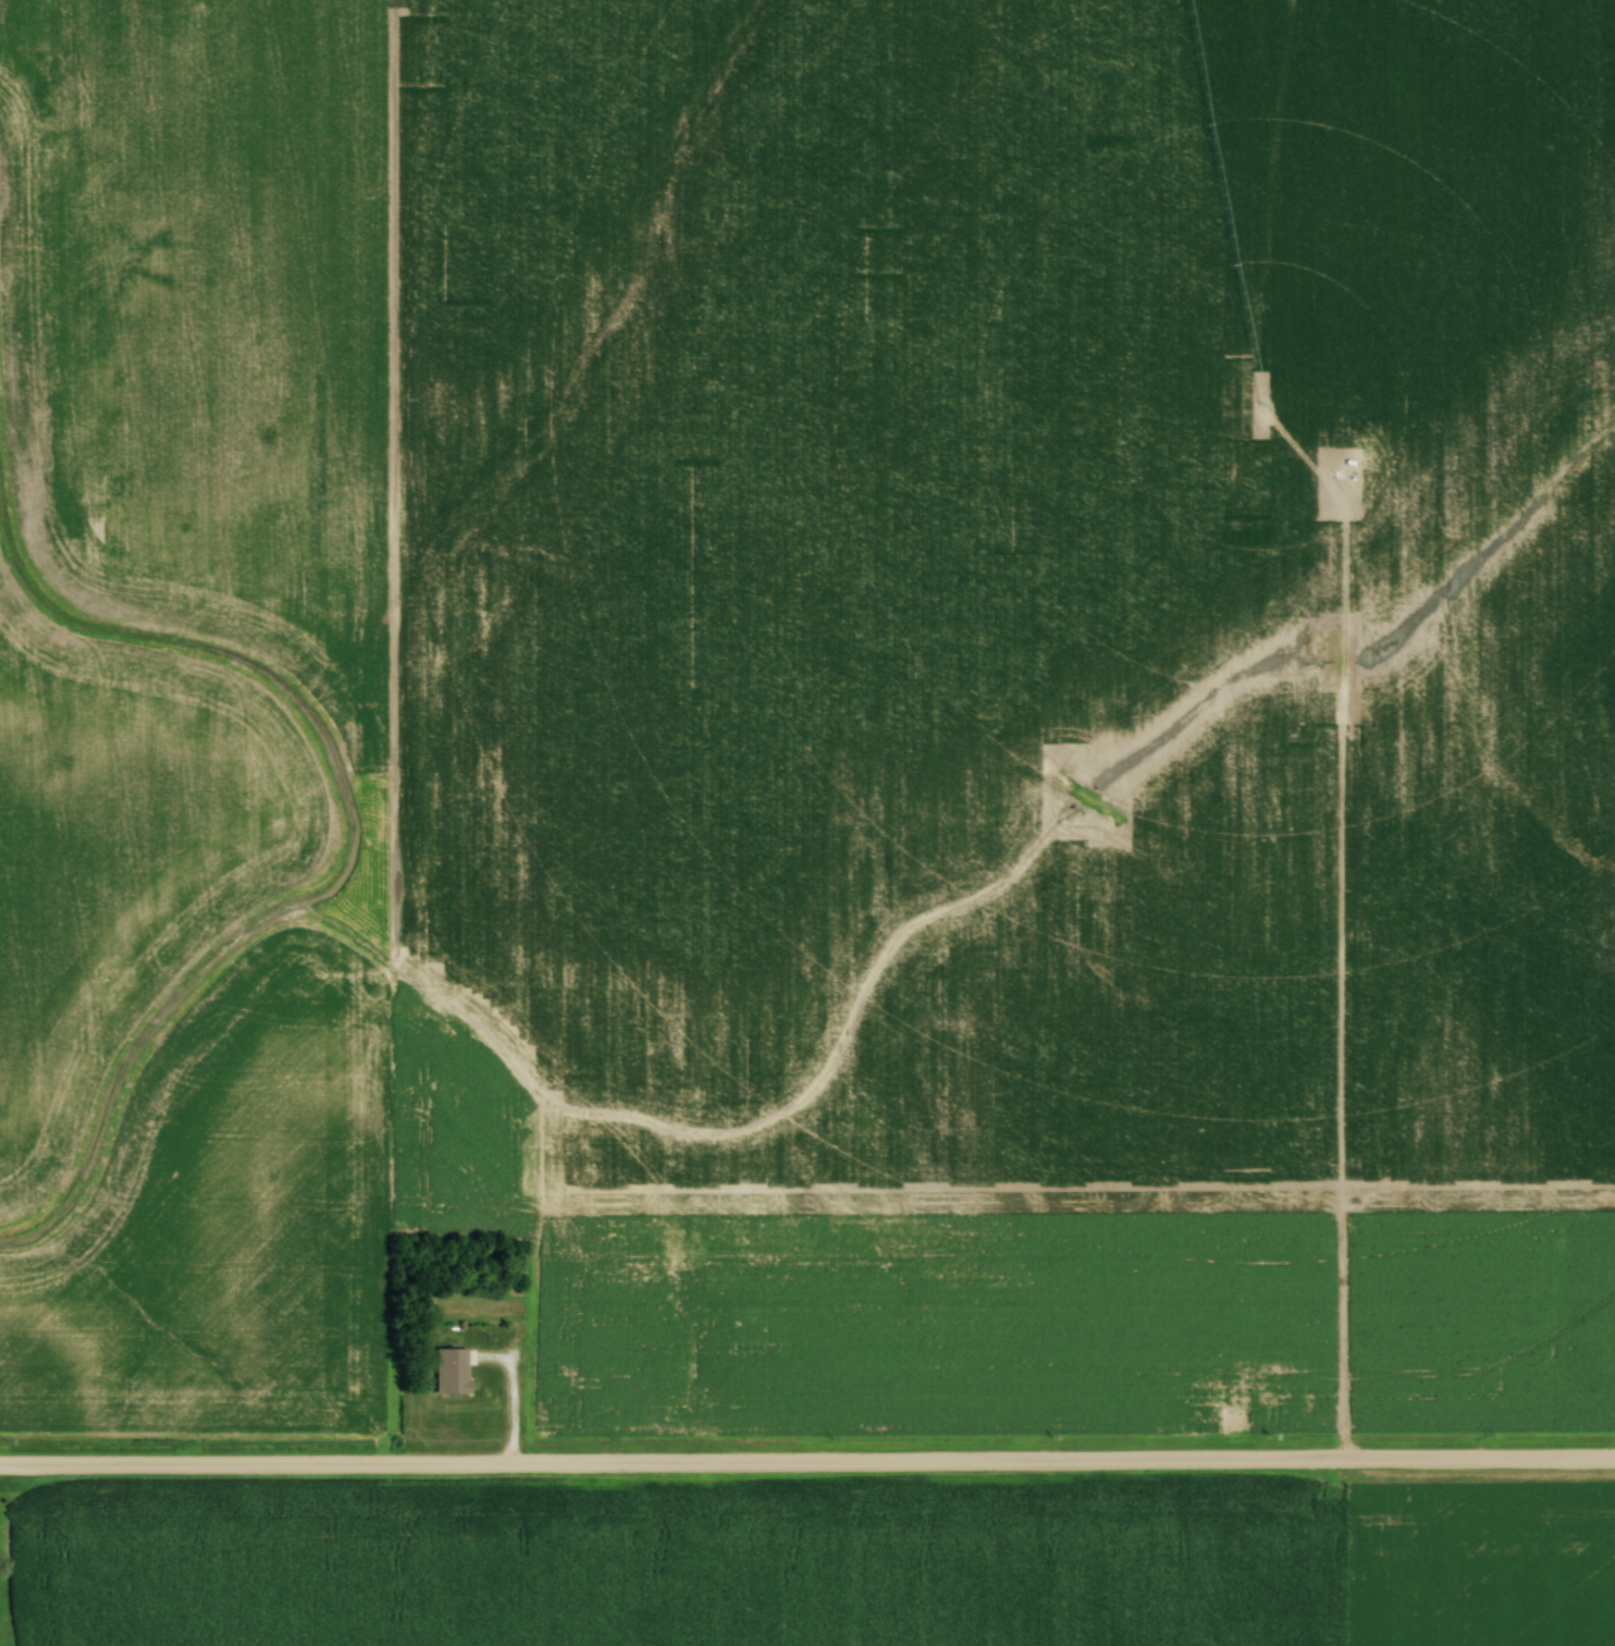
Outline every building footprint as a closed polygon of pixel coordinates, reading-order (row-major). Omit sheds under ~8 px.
[(466,1349),(434,1349),(434,1395),(466,1395),(466,1349)]
